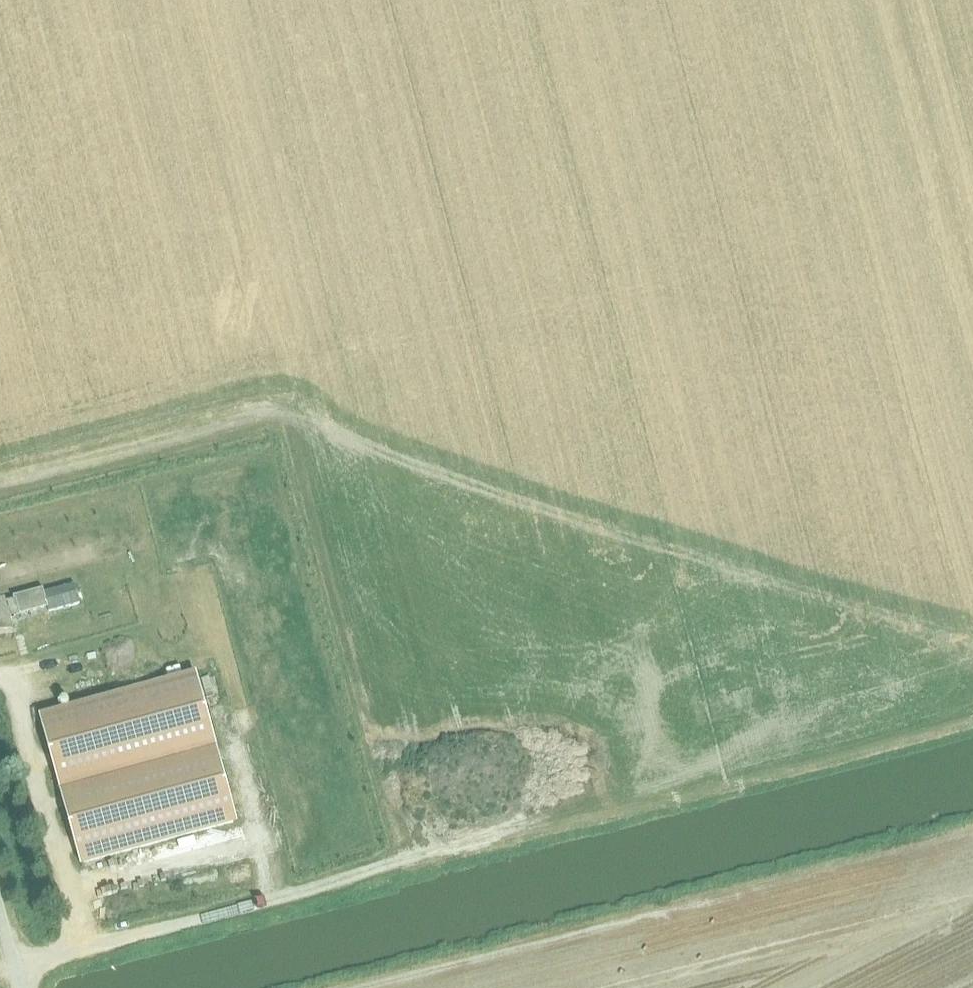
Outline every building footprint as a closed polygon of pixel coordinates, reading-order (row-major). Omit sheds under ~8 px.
[(13,632),(10,618),(47,608),(49,612),(79,604),(74,585),(43,593),(43,590),(16,597),(16,600),(0,604),(0,636),(13,632)] [(233,818),(194,675),(40,716),(78,859),(233,818)]
